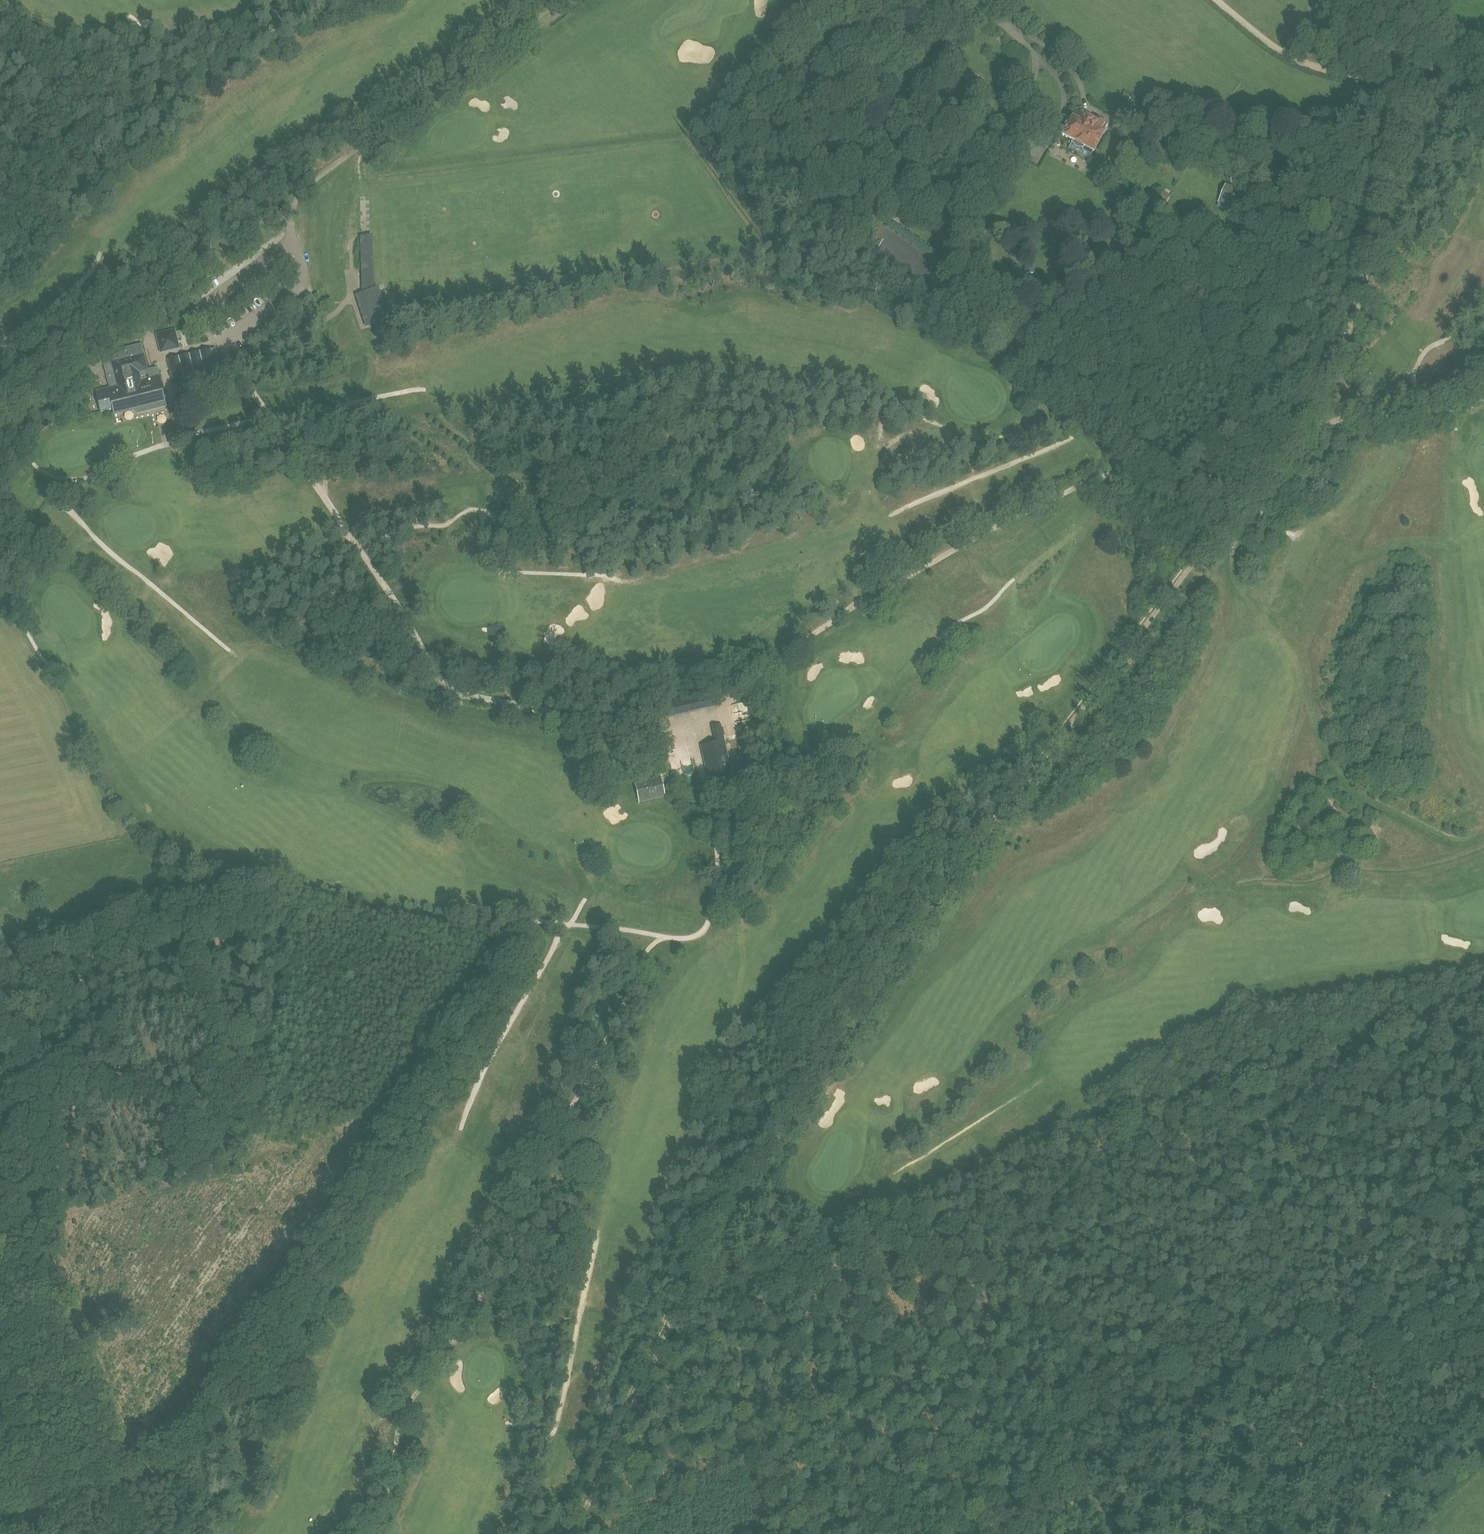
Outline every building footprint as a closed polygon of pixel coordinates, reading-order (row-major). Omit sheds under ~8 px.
[(1094,152),(1108,126),(1098,121),(1097,125),(1086,119),(1087,117),(1085,113),(1081,111),(1077,111),(1072,120),(1071,119),(1062,135),(1094,152)] [(1157,167),(1163,170),(1165,164),(1159,161),(1157,167)] [(1229,186),(1219,206),(1240,216),(1250,195),(1229,186)] [(1217,228),(1223,231),(1226,226),(1220,222),(1217,228)] [(379,287),(375,288),(373,235),(360,236),(362,292),(355,294),(365,327),(384,322),(379,304),(383,303),(379,287)] [(1024,259),(1025,274),(1025,275),(1036,274),(1034,258),(1024,259)] [(232,289),(234,294),(246,289),(243,284),(232,289)] [(209,314),(213,310),(207,305),(204,309),(209,314)] [(268,314),(273,320),(282,313),(277,307),(268,314)] [(176,329),(156,333),(161,353),(180,348),(176,329)] [(168,359),(172,377),(183,375),(184,380),(195,378),(195,379),(207,376),(207,377),(217,374),(210,348),(168,359)] [(160,375),(151,377),(145,353),(112,361),(114,372),(107,373),(110,388),(97,391),(101,412),(113,409),(115,415),(167,402),(160,375)] [(715,692),(666,702),(670,718),(718,708),(715,692)] [(702,745),(709,777),(732,771),(724,735),(723,728),(722,728),(721,724),(711,726),(715,742),(702,745)] [(661,777),(643,781),(642,777),(643,777),(641,769),(633,771),(640,803),(666,797),(661,777)] [(680,777),(683,783),(691,778),(688,773),(680,777)]
